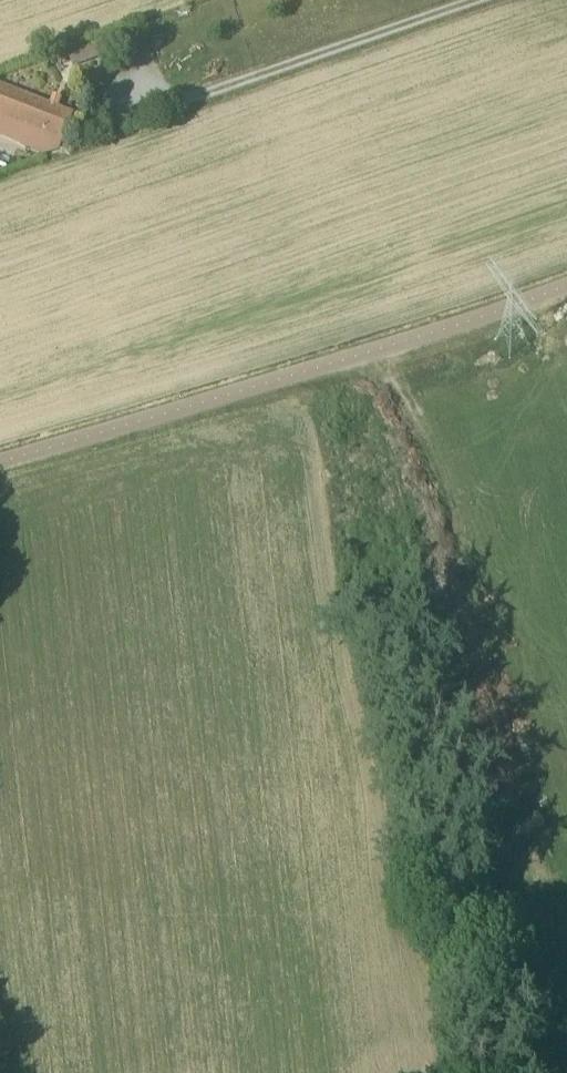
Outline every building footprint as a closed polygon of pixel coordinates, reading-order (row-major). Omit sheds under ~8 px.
[(59,153),(74,113),(0,83),(0,139),(45,156),(59,153)]
